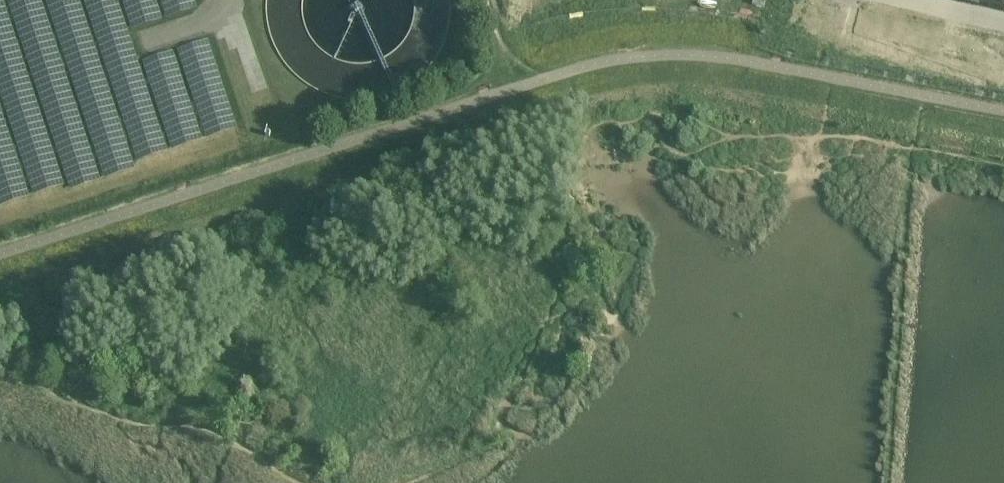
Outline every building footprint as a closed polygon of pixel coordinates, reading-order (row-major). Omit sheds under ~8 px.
[(1003,8),(1003,0),(969,0),(1003,8)]
